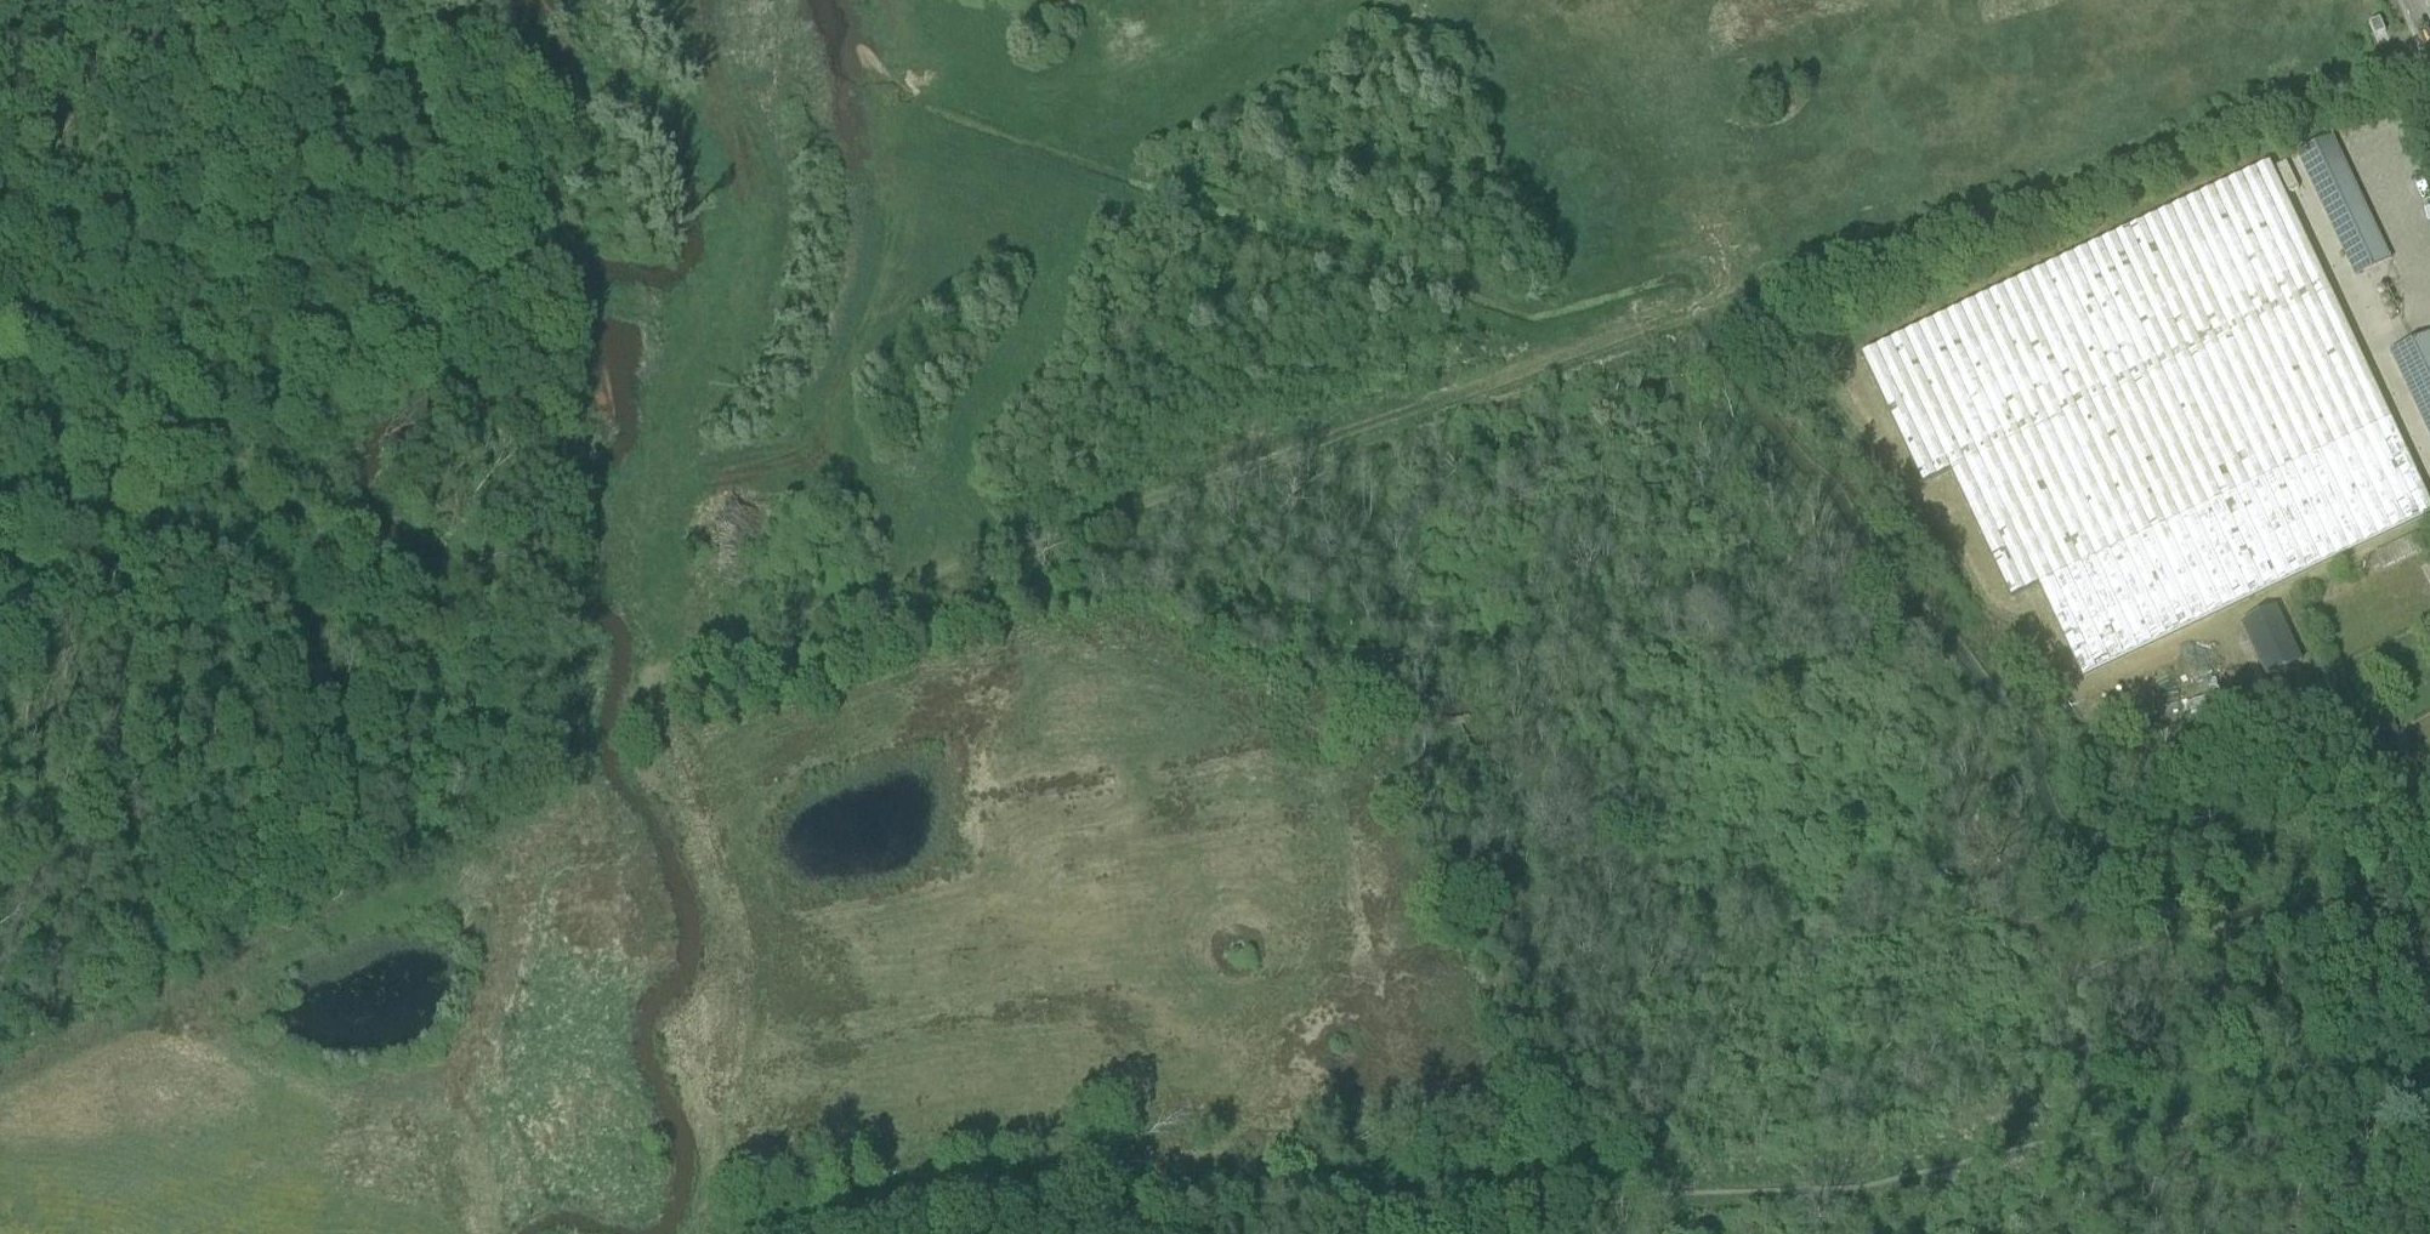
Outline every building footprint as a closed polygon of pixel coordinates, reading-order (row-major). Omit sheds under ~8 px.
[(2369,23),(2374,36),(2384,32),(2379,19),(2369,23)] [(2332,138),(2297,155),(2354,277),(2389,261),(2332,138)] [(2288,198),(2286,199),(2299,226),(2322,215),(2297,161),(2275,170),(2288,198)] [(2035,586),(2039,584),(2082,677),(2429,514),(2429,505),(2269,163),(1861,355),(1922,484),(1950,470),(2010,598),(2035,586)] [(2429,438),(2429,335),(2391,354),(2429,438)] [(2376,554),(2383,569),(2427,548),(2420,533),(2376,554)] [(2301,662),(2275,608),(2241,624),(2266,678),(2301,662)] [(2362,727),(2372,746),(2398,733),(2388,714),(2362,727)]
